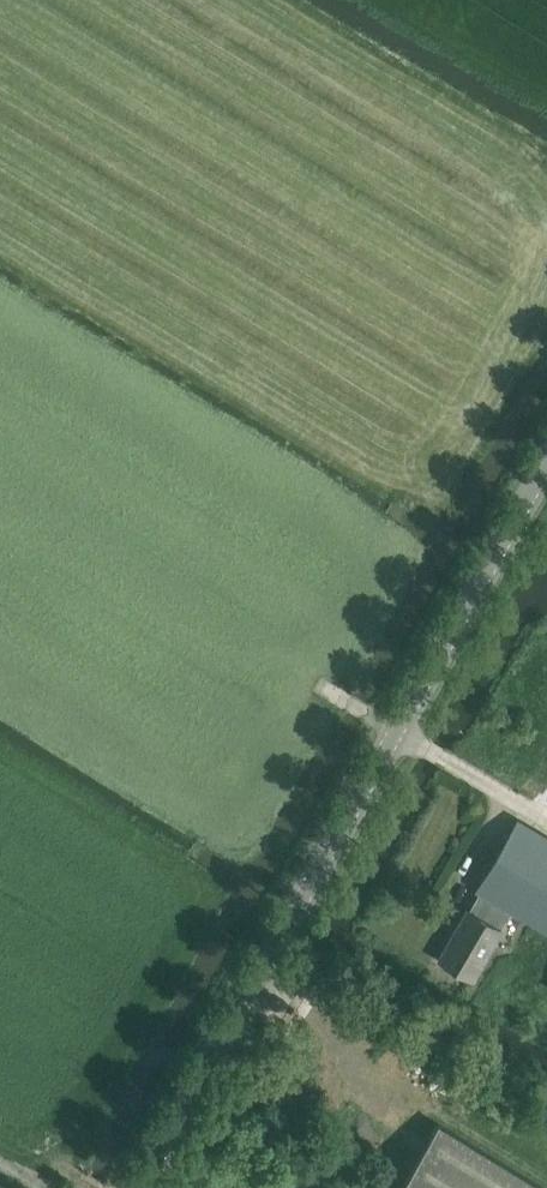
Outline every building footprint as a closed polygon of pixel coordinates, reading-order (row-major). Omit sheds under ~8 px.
[(512,910),(546,931),(546,836),(518,820),(477,890),(480,892),(470,909),(467,907),(437,960),(473,980),(503,928),(502,928),(512,910)] [(440,1124),(399,1187),(545,1187),(440,1124)]
